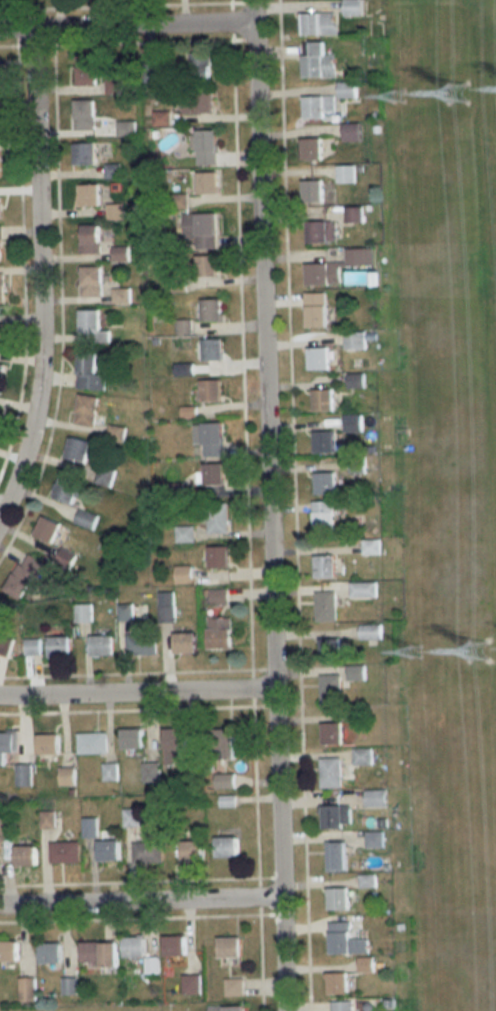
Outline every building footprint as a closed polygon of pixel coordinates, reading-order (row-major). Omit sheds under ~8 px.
[(343,13),(343,0),(363,0),(364,16),(343,13)] [(301,8),(335,11),(339,35),(320,38),(299,36),(301,8)] [(305,40),(327,41),(330,54),(334,54),(337,77),(301,74),(299,58),(305,40)] [(189,53),(189,81),(211,81),(211,53),(189,53)] [(76,54),(76,83),(96,83),(96,54),(76,54)] [(161,81),(161,62),(143,62),(143,81),(161,81)] [(107,92),(122,92),(122,79),(107,79),(107,92)] [(336,80),(357,80),(356,97),(347,99),(347,118),(301,115),(300,93),(335,94),(336,80)] [(214,113),(214,91),(183,91),(183,113),(214,113)] [(95,129),(95,98),(74,98),(74,129),(95,129)] [(134,120),(118,120),(118,135),(134,135),(134,120)] [(342,122),(362,121),(362,138),(339,137),(342,122)] [(217,130),(197,130),(197,164),(217,164),(217,130)] [(298,136),(321,136),(320,157),(312,159),(297,158),(298,136)] [(74,142),(74,163),(96,163),(96,142),(74,142)] [(354,165),(337,165),(337,182),(354,182),(354,165)] [(219,172),(198,172),(198,194),(219,194),(219,172)] [(298,176),(323,177),(323,200),(315,203),(299,200),(296,184),(298,176)] [(79,184),(79,207),(99,207),(99,184),(79,184)] [(346,205),(364,205),(365,222),(344,221),(346,205)] [(183,213),(183,236),(195,236),(195,249),(217,249),(217,213),(183,213)] [(309,217),(339,217),(337,239),(307,239),(309,217)] [(80,253),(101,253),(101,225),(80,225),(80,253)] [(346,246),(375,246),(376,263),(346,261),(346,246)] [(217,277),(217,255),(197,255),(197,277),(217,277)] [(304,261),(341,260),(341,282),(304,287),(304,261)] [(101,296),(101,267),(82,267),(82,296),(101,296)] [(303,290),(326,289),(327,327),(303,325),(303,290)] [(223,321),(223,299),(202,299),(202,321),(223,321)] [(99,310),(79,310),(79,342),(109,342),(109,331),(99,331),(99,310)] [(348,334),(366,333),(364,347),(357,349),(356,352),(348,350),(344,348),(344,340),(348,334)] [(224,360),(224,339),(203,339),(203,360),(224,360)] [(308,345),(328,344),(329,367),(322,370),(307,368),(308,345)] [(96,374),(96,352),(78,352),(78,388),(106,388),(106,374),(96,374)] [(347,371),(364,372),(366,386),(346,386),(347,371)] [(222,380),(200,380),(200,402),(222,402),(222,380)] [(314,386),(332,385),(332,410),(311,410),(314,386)] [(95,426),(99,396),(78,394),(75,423),(95,426)] [(346,414),(363,413),(360,433),(341,429),(346,414)] [(224,422),(203,422),(203,456),(224,456),(224,422)] [(312,429),(335,429),(335,452),(313,451),(312,429)] [(90,442),(70,437),(65,457),(85,463),(90,442)] [(224,484),(224,463),(204,463),(204,484),(224,484)] [(115,471),(100,466),(95,481),(109,486),(115,471)] [(313,470),(336,471),(336,494),(312,493),(313,470)] [(72,505),(81,486),(61,477),(52,496),(72,505)] [(311,500),(332,500),(332,526),(311,526),(311,500)] [(228,502),(207,502),(207,532),(228,532),(228,502)] [(93,529),(97,515),(79,509),(75,523),(93,529)] [(34,536),(53,543),(60,523),(42,516),(34,536)] [(176,541),(194,541),(194,526),(176,526),(176,541)] [(361,537),(388,537),(386,551),(362,554),(361,537)] [(209,546),(209,568),(230,568),(230,546),(209,546)] [(75,556),(62,548),(56,559),(69,566),(75,556)] [(314,554),(334,552),(332,575),(312,576),(314,554)] [(44,563),(26,553),(4,590),(22,600),(44,563)] [(192,565),(175,565),(175,583),(192,583),(192,565)] [(349,580),(378,579),(377,594),(350,597),(348,590),(349,580)] [(228,585),(211,585),(211,603),(228,603),(228,585)] [(314,589),(336,589),(336,619),(312,618),(314,589)] [(175,591),(159,591),(159,622),(175,622),(175,591)] [(133,619),(132,598),(118,598),(119,620),(133,619)] [(76,621),(91,621),(91,603),(76,603),(76,621)] [(231,650),(231,616),(208,616),(208,650),(231,650)] [(359,624),(384,622),(384,639),(358,638),(359,624)] [(156,654),(156,633),(128,633),(128,654),(156,654)] [(175,633),(175,654),(197,654),(197,633),(175,633)] [(8,656),(13,637),(0,634),(0,654),(8,656)] [(114,656),(114,635),(91,635),(91,656),(114,656)] [(49,636),(49,656),(70,656),(70,636),(49,636)] [(40,638),(23,638),(23,654),(40,654),(40,638)] [(319,639),(320,661),(341,660),(341,638),(319,639)] [(321,674),(341,673),(338,706),(316,707),(321,674)] [(318,719),(341,718),(340,741),(320,740),(318,719)] [(123,750),(144,749),(143,729),(122,730),(123,750)] [(186,729),(164,729),(164,765),(186,765),(186,729)] [(234,730),(211,730),(211,760),(234,760),(234,730)] [(0,732),(0,765),(5,765),(5,752),(17,752),(17,732),(0,732)] [(78,754),(107,754),(107,732),(78,732),(78,754)] [(38,755),(60,755),(60,734),(38,734),(38,755)] [(352,747),(376,747),(373,760),(373,764),(358,764),(351,764),(352,747)] [(319,754),(339,754),(340,786),(317,787),(319,754)] [(142,763),(142,783),(159,783),(159,763),(142,763)] [(117,764),(102,764),(102,781),(117,781),(117,764)] [(16,786),(31,786),(31,765),(16,765),(16,786)] [(74,785),(74,769),(60,769),(60,785),(74,785)] [(235,788),(235,774),(216,774),(216,788),(235,788)] [(365,787),(386,785),(387,803),(362,802),(365,787)] [(220,807),(236,807),(236,796),(220,796),(220,807)] [(318,803),(352,799),(353,822),(342,821),(341,827),(320,827),(318,803)] [(138,825),(138,810),(124,810),(124,825),(138,825)] [(42,813),(42,827),(55,827),(54,812),(42,813)] [(378,814),(386,814),(386,824),(376,820),(378,814)] [(14,835),(14,819),(0,819),(0,835),(14,835)] [(365,828),(383,826),(383,843),(364,845),(365,828)] [(238,837),(216,837),(216,858),(238,858),(238,837)] [(325,839),(345,838),(347,867),(324,867),(325,839)] [(181,841),(181,862),(203,862),(203,841),(181,841)] [(120,842),(98,842),(98,862),(120,862),(120,842)] [(133,864),(162,864),(162,842),(133,842),(133,864)] [(80,863),(80,843),(51,843),(51,863),(80,863)] [(36,846),(14,846),(14,867),(36,867),(36,846)] [(358,872),(374,871),(375,885),(358,883),(358,872)] [(324,885),(346,884),(346,907),(323,907),(324,885)] [(328,929),(347,928),(348,936),(370,937),(368,950),(324,950),(328,929)] [(146,935),(143,956),(157,956),(158,979),(140,971),(120,954),(119,933),(146,935)] [(164,933),(184,933),(183,954),(159,954),(164,933)] [(214,935),(239,933),(239,956),(213,958),(214,935)] [(80,937),(116,941),(116,966),(79,960),(80,937)] [(16,962),(0,962),(0,938),(17,939),(16,962)] [(37,939),(61,941),(65,960),(37,962),(37,939)] [(355,955),(373,956),(373,971),(356,972),(355,955)] [(179,970),(197,971),(201,994),(179,992),(179,970)] [(324,971),(345,970),(345,993),(323,993),(324,971)] [(20,975),(36,974),(37,1002),(19,1002),(20,975)] [(62,975),(79,977),(80,995),(62,994),(62,975)] [(222,976),(245,975),(244,994),(222,993),(222,976)] [(353,999),(353,1010),(330,1010),(330,1000),(353,999)] [(243,1002),(244,1010),(207,1010),(207,1002),(243,1002)]
